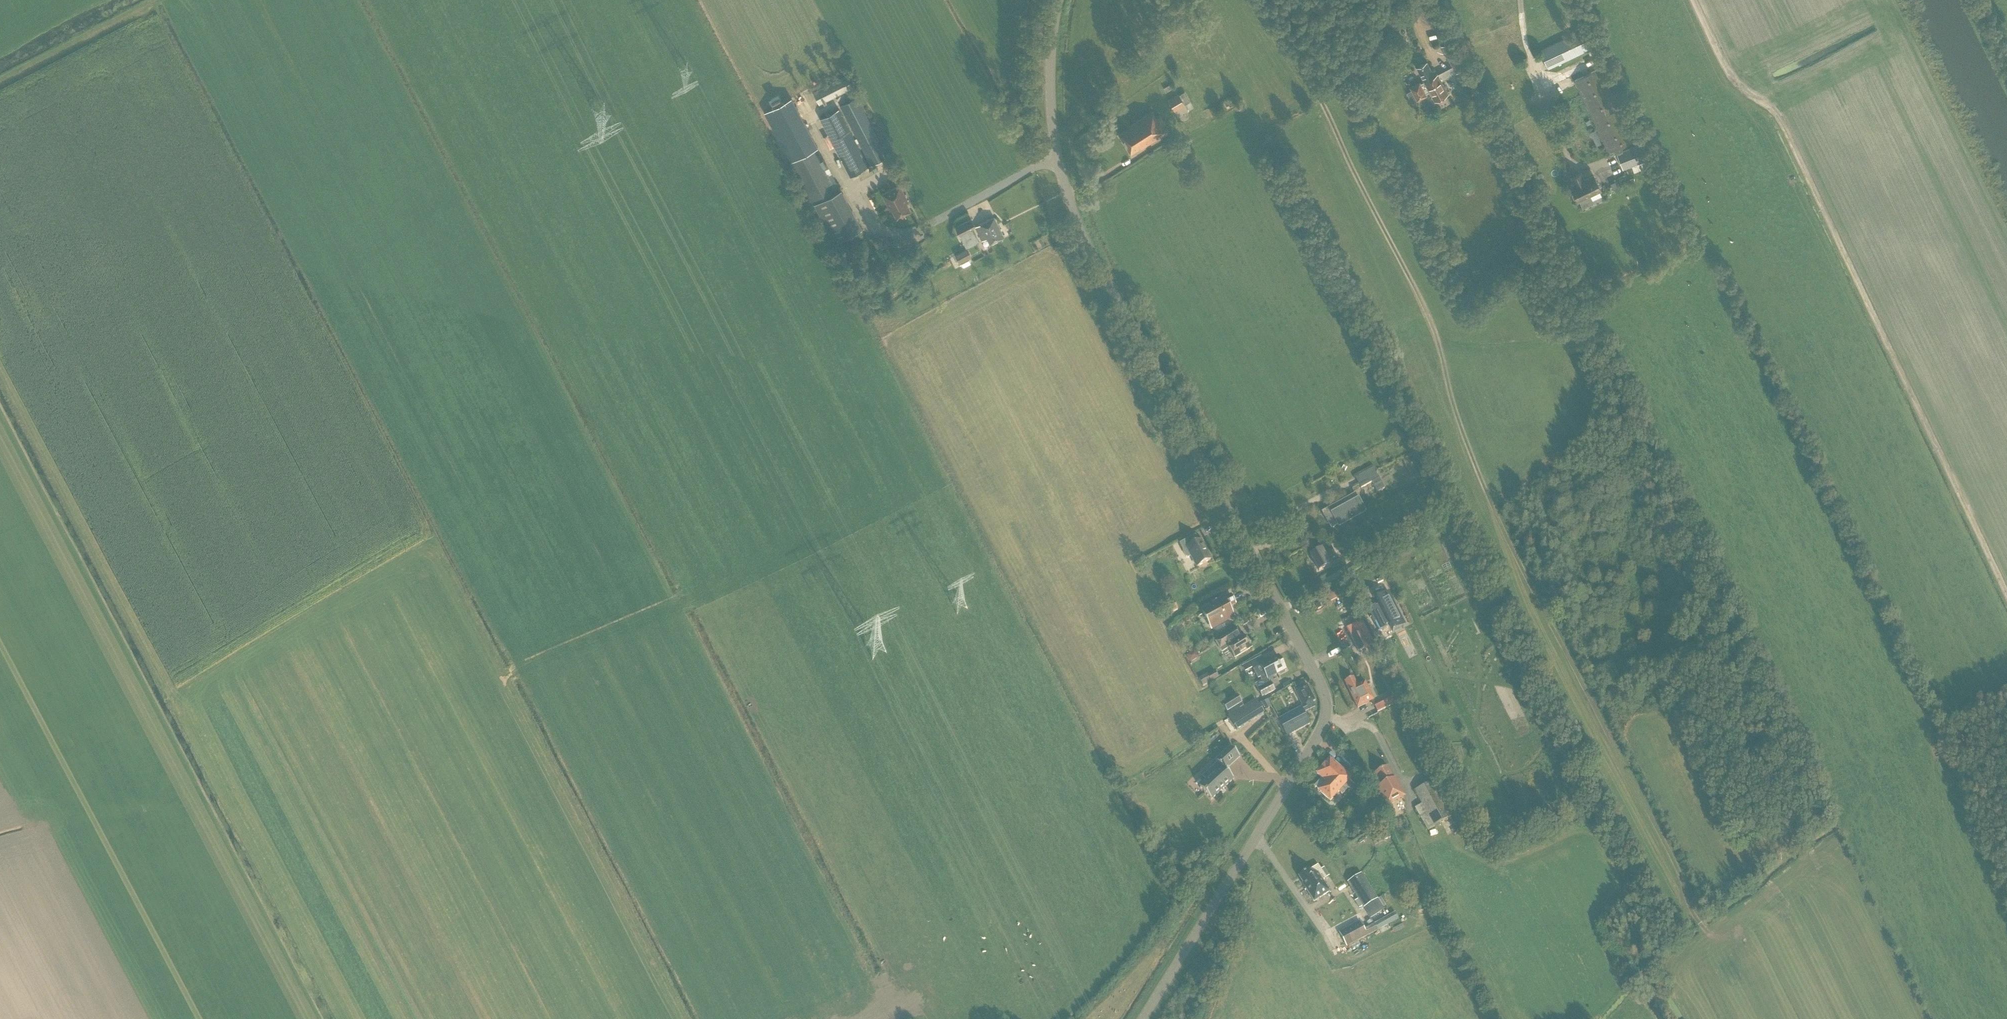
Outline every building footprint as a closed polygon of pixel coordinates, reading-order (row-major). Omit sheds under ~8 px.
[(1549,67),(1594,46),(1585,28),(1540,49),(1549,67)] [(1449,94),(1441,80),(1468,66),(1453,39),(1441,45),(1452,66),(1434,75),(1428,62),(1418,67),(1426,81),(1421,83),(1421,81),(1411,86),(1418,99),(1427,94),(1426,93),(1432,90),(1437,100),(1449,94)] [(1611,151),(1636,138),(1600,67),(1575,80),(1611,151)] [(848,89),(842,76),(813,91),(819,104),(848,89)] [(1174,110),(1185,104),(1179,94),(1169,100),(1174,110)] [(791,96),(765,110),(791,158),(812,146),(818,143),(791,96)] [(858,99),(842,108),(872,165),(888,157),(858,99)] [(1141,148),(1168,132),(1159,117),(1157,118),(1153,111),(1128,126),(1130,128),(1120,134),(1131,152),(1140,146),(1141,148)] [(850,128),(845,119),(826,128),(831,138),(830,138),(850,176),(869,165),(850,128)] [(1623,167),(1645,158),(1640,144),(1618,153),(1623,167)] [(837,191),(812,146),(791,158),(814,202),(837,191)] [(1577,198),(1578,201),(1600,190),(1593,174),(1584,179),(1581,172),(1571,177),(1574,183),(1570,185),(1574,192),(1572,193),(1572,195),(1573,199),(1575,199),(1577,198)] [(909,200),(900,183),(881,193),(890,210),(892,209),(896,218),(912,210),(907,201),(909,200)] [(842,188),(837,191),(814,202),(835,242),(863,227),(842,188)] [(975,224),(972,217),(954,227),(958,235),(973,227),(972,226),(975,224)] [(1004,236),(994,217),(975,227),(982,240),(987,237),(991,243),(1004,236)] [(972,256),(967,247),(955,254),(959,262),(972,256)] [(1385,489),(1373,467),(1355,477),(1361,488),(1371,482),(1378,493),(1385,489)] [(1338,527),(1365,512),(1355,494),(1322,512),(1331,528),(1337,525),(1338,527)] [(1196,568),(1211,560),(1201,540),(1198,541),(1195,535),(1179,544),(1186,558),(1188,558),(1190,557),(1196,568)] [(1326,558),(1334,554),(1333,551),(1331,552),(1330,550),(1323,554),(1321,550),(1309,556),(1318,571),(1330,565),(1326,558)] [(1405,625),(1388,592),(1375,598),(1379,606),(1376,607),(1375,605),(1367,609),(1379,632),(1387,628),(1385,625),(1388,624),(1392,631),(1405,625)] [(1209,615),(1215,625),(1232,616),(1227,606),(1233,602),(1230,596),(1219,601),(1218,600),(1213,603),(1214,604),(1202,611),(1205,617),(1209,615)] [(1178,610),(1173,601),(1164,606),(1169,615),(1178,610)] [(1373,644),(1361,620),(1347,628),(1351,637),(1350,637),(1358,652),(1369,646),(1373,655),(1379,652),(1374,643),(1373,644)] [(1251,647),(1244,636),(1241,637),(1236,628),(1215,642),(1221,653),(1228,649),(1234,658),(1251,647)] [(1285,670),(1278,657),(1265,664),(1261,656),(1241,667),(1245,673),(1252,668),(1253,670),(1253,671),(1258,679),(1260,678),(1261,681),(1255,685),(1262,698),(1275,691),(1271,684),(1270,684),(1268,679),(1285,670)] [(1357,685),(1353,677),(1344,682),(1357,709),(1374,701),(1365,681),(1357,685)] [(1315,701),(1307,685),(1296,691),(1304,707),(1300,710),(1299,708),(1295,710),(1296,712),(1279,720),(1289,739),(1313,727),(1305,711),(1314,707),(1312,703),(1315,701)] [(1243,705),(1239,697),(1225,706),(1230,713),(1243,705)] [(1394,704),(1390,697),(1374,705),(1377,712),(1394,704)] [(1264,714),(1255,700),(1228,717),(1237,731),(1264,714)] [(1217,763),(1214,766),(1203,776),(1206,780),(1200,786),(1212,799),(1233,779),(1225,771),(1240,757),(1238,755),(1229,746),(1214,760),(1217,763)] [(1350,795),(1356,788),(1349,781),(1351,779),(1329,759),(1316,775),(1321,780),(1314,787),(1330,802),(1338,793),(1341,795),(1345,791),(1350,795)] [(1387,807),(1405,798),(1395,780),(1393,781),(1386,769),(1375,775),(1381,787),(1377,789),(1387,807)] [(1451,817),(1432,782),(1414,792),(1421,805),(1416,808),(1428,830),(1451,817)] [(1394,822),(1389,813),(1382,817),(1387,826),(1394,822)] [(1311,871),(1309,869),(1297,876),(1302,883),(1301,884),(1314,903),(1330,892),(1318,873),(1317,874),(1314,869),(1311,871)] [(1384,909),(1361,873),(1347,882),(1363,908),(1364,908),(1370,918),(1384,909)] [(1389,917),(1367,931),(1374,943),(1397,929),(1389,917)] [(1345,948),(1367,937),(1360,922),(1338,933),(1345,948)]
